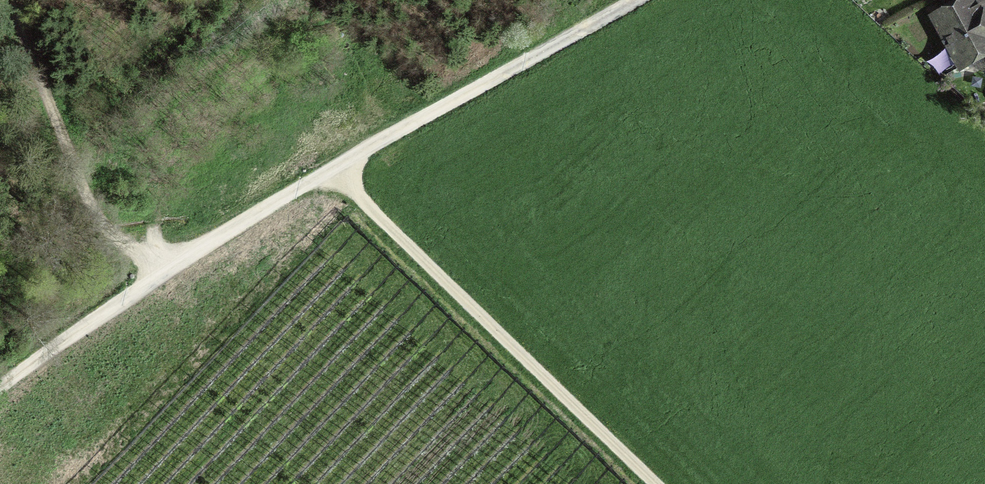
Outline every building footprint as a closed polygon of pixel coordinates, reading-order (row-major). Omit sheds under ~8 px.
[(929,17),(960,75),(984,61),(984,14),(984,0),(960,0),(929,17)]
